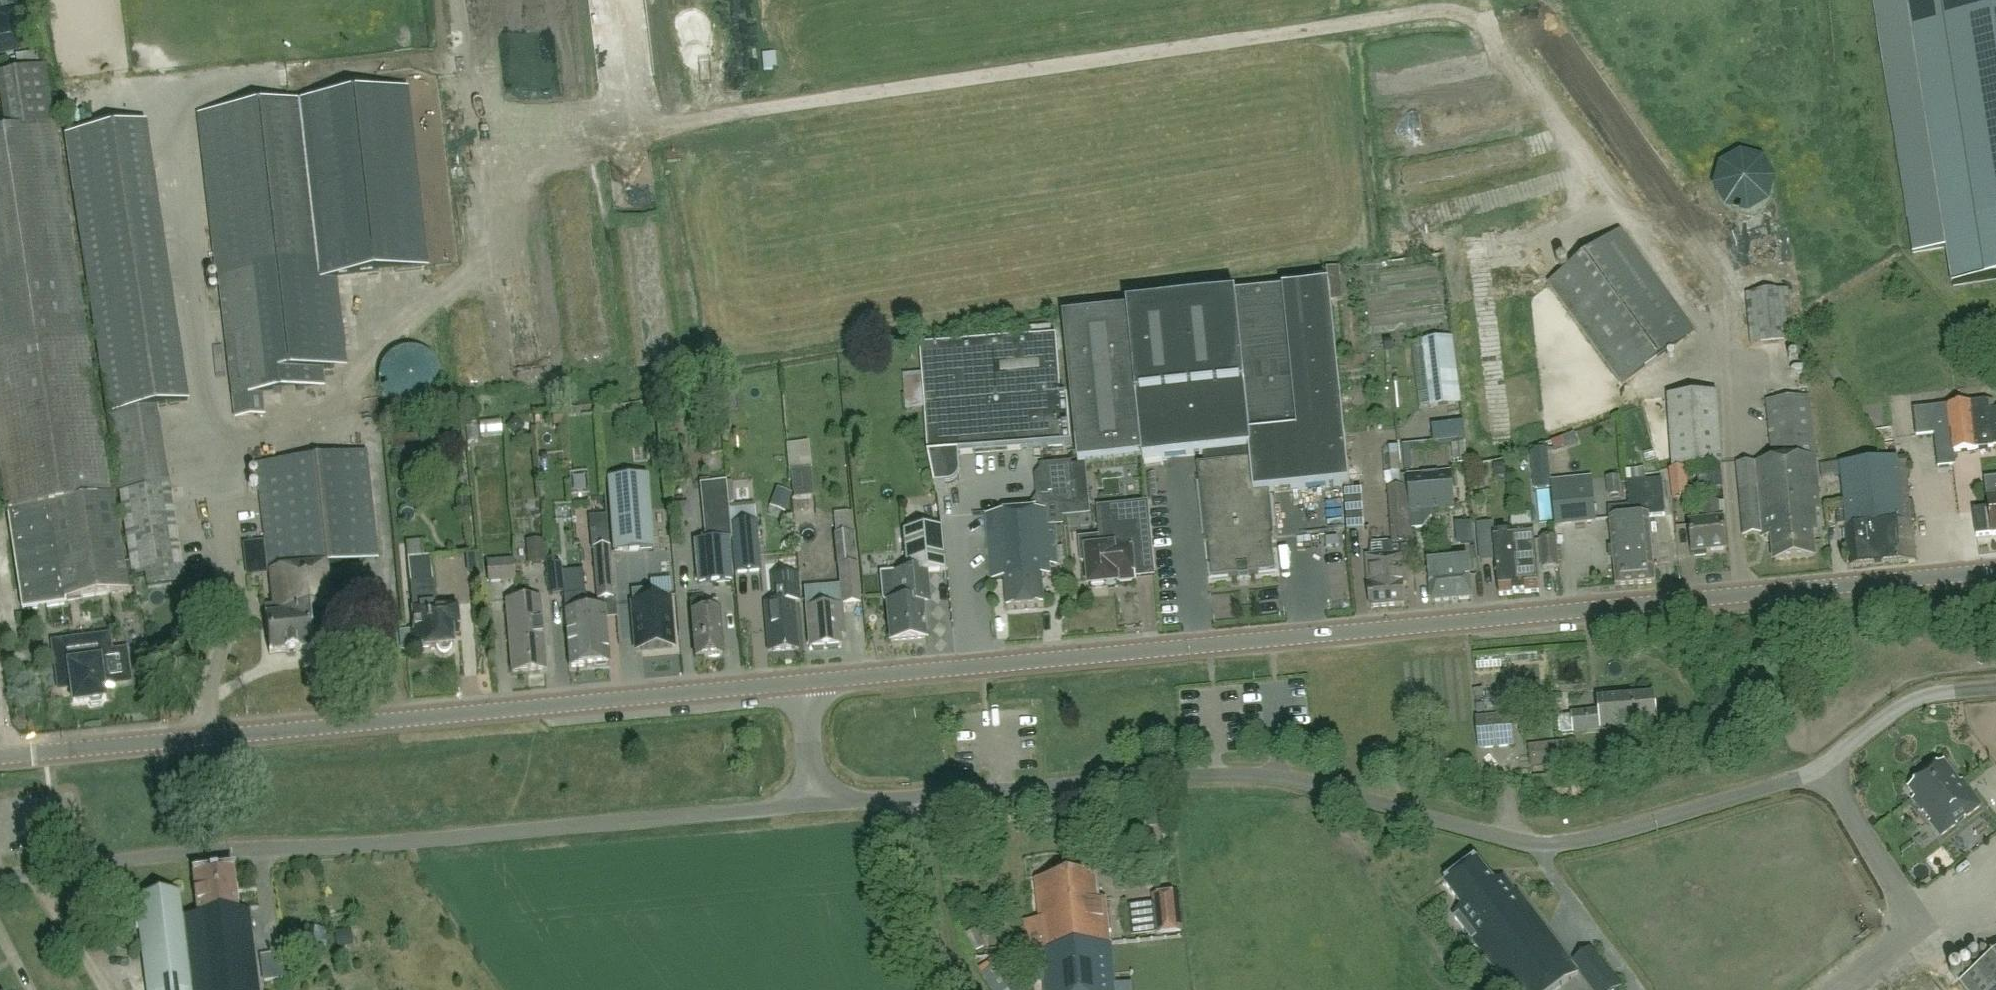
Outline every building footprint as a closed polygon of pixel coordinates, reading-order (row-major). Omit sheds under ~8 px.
[(1946,248),(1951,286),(1995,279),(1995,0),(1907,0),(1946,248)] [(0,5),(0,48),(1,53),(22,48),(14,3),(0,5)] [(404,91),(313,101),(200,114),(218,274),(219,274),(236,419),(263,415),(260,394),(323,387),(321,369),(343,366),(333,279),(424,268),(404,91)] [(148,589),(183,584),(156,407),(187,402),(145,124),(65,136),(133,578),(146,576),(148,589)] [(108,496),(54,127),(6,134),(0,135),(0,468),(7,511),(108,496)] [(1749,155),(1743,154),(1740,155),(1738,155),(1734,156),(1731,158),(1727,160),(1724,163),(1721,166),(1719,169),(1717,173),(1716,177),(1715,181),(1715,187),(1716,194),(1718,198),(1721,204),(1723,206),(1729,210),(1732,212),(1735,213),(1738,214),(1742,214),(1745,215),(1750,214),(1753,214),(1756,213),(1758,211),(1761,210),(1764,208),(1766,206),(1770,201),(1772,198),(1773,195),(1774,191),(1775,187),(1775,183),(1775,179),(1773,174),(1772,170),(1769,166),(1765,162),(1761,159),(1755,156),(1749,155)] [(1625,387),(1697,335),(1622,233),(1550,283),(1625,387)] [(1129,311),(1144,457),(1143,458),(1143,461),(1208,454),(1209,465),(1198,467),(1206,544),(1209,544),(1212,579),(1276,572),(1272,536),(1275,536),(1270,492),(1350,484),(1346,442),(1333,302),(1331,284),(1330,284),(1330,285),(1284,290),(1284,289),(1235,294),(1235,298),(1129,309),(1129,311)] [(1751,345),(1793,342),(1789,290),(1747,293),(1751,345)] [(1143,458),(1144,457),(1129,311),(1064,318),(1079,464),(1143,458)] [(935,487),(947,486),(949,486),(952,485),(954,484),(956,483),(957,483),(958,481),(959,480),(960,478),(961,477),(961,474),(961,472),(961,470),(960,454),(1072,445),(1068,396),(1062,396),(1057,337),(921,347),(930,455),(935,487)] [(1424,342),(1432,406),(1456,403),(1448,339),(1424,342)] [(1815,456),(1816,457),(1810,397),(1766,401),(1772,460),(1815,456)] [(1995,445),(1995,410),(1989,411),(1988,402),(1914,409),(1917,437),(1935,435),(1938,467),(1953,466),(1951,450),(1976,448),(1976,447),(1995,445)] [(480,424),(483,436),(503,433),(501,420),(480,424)] [(468,442),(478,441),(475,427),(466,428),(468,442)] [(1460,430),(1438,434),(1440,445),(1462,442),(1460,430)] [(326,564),(378,560),(366,452),(256,463),(269,571),(271,571),(275,605),(264,606),(269,654),(313,650),(309,613),(331,610),(326,564)] [(1550,472),(1548,453),(1531,454),(1533,474),(1550,472)] [(1815,510),(1820,510),(1815,457),(1737,464),(1743,535),(1760,533),(1761,536),(1772,535),(1775,561),(1813,557),(1811,532),(1817,532),(1815,510)] [(1849,567),(1917,560),(1915,547),(1907,548),(1905,522),(1902,523),(1896,460),(1842,465),(1848,527),(1845,527),(1849,567)] [(1044,466),(1044,465),(1043,466),(1043,471),(1042,471),(1038,477),(1039,495),(1045,500),(1046,500),(1047,506),(1090,502),(1086,466),(1072,467),(1071,463),(1044,466)] [(1431,511),(1455,509),(1452,472),(1407,476),(1413,530),(1422,529),(1422,523),(1426,519),(1426,517),(1432,516),(1431,511)] [(1688,476),(1672,477),(1675,503),(1691,501),(1688,476)] [(613,553),(653,550),(648,477),(607,480),(613,553)] [(1632,518),(1638,584),(1656,583),(1656,581),(1650,517),(1665,516),(1662,481),(1628,484),(1630,508),(1631,518),(1632,518)] [(699,484),(705,540),(693,541),(696,575),(697,585),(733,581),(732,575),(729,541),(731,540),(726,482),(699,484)] [(1592,483),(1554,486),(1557,524),(1596,521),(1592,483)] [(1371,608),(1405,606),(1404,585),(1407,585),(1406,563),(1416,562),(1413,530),(1408,487),(1389,489),(1393,542),(1371,544),(1369,558),(1368,558),(1370,585),(1369,585),(1371,608)] [(1349,531),(1366,529),(1363,490),(1346,491),(1349,531)] [(112,495),(108,496),(7,511),(22,610),(65,603),(65,600),(127,590),(112,495)] [(1995,535),(1995,497),(1989,498),(1990,509),(1974,511),(1977,536),(1993,535),(1995,535)] [(1119,583),(1122,582),(1136,581),(1135,577),(1154,575),(1148,504),(1099,509),(1102,537),(1080,540),(1083,562),(1088,562),(1090,587),(1119,584),(1119,583)] [(1707,556),(1706,552),(1727,550),(1724,521),(1720,521),(1718,504),(1702,505),(1704,522),(1690,524),(1693,553),(1695,553),(1695,557),(1707,556)] [(762,571),(755,507),(730,510),(737,573),(762,571)] [(1632,518),(1631,518),(1630,508),(1610,509),(1616,585),(1616,586),(1638,584),(1632,518)] [(1051,576),(1050,565),(1058,564),(1054,509),(974,515),(976,535),(988,534),(991,580),(1006,579),(1009,610),(1045,607),(1043,576),(1051,576)] [(1516,595),(1511,531),(1493,533),(1493,525),(1478,526),(1480,555),(1496,553),(1500,596),(1516,595)] [(925,639),(922,600),(920,600),(920,597),(923,594),(921,573),(945,571),(941,529),(903,533),(907,573),(881,575),(883,601),(887,603),(891,642),(925,639)] [(1533,529),(1511,531),(1516,595),(1539,593),(1533,529)] [(835,535),(838,566),(856,565),(853,533),(835,535)] [(1558,568),(1556,538),(1540,539),(1542,569),(1558,568)] [(529,566),(543,564),(541,543),(527,544),(529,566)] [(595,601),(612,599),(608,549),(591,551),(595,601)] [(409,553),(410,576),(433,575),(432,552),(409,553)] [(514,575),(513,559),(485,561),(487,583),(515,581),(514,575)] [(1432,602),(1472,598),(1468,560),(1428,564),(1432,602)] [(809,648),(826,647),(842,645),(840,628),(844,627),(842,605),(860,604),(857,565),(839,566),(840,586),(804,589),(809,648)] [(559,587),(563,587),(561,568),(547,570),(550,598),(560,597),(559,587)] [(777,576),(779,602),(764,603),(768,643),(773,643),(774,651),(799,649),(795,602),(801,601),(798,574),(777,576)] [(650,591),(632,593),(636,640),(640,640),(641,650),(672,648),(668,596),(672,596),(670,579),(650,581),(650,591)] [(133,581),(136,596),(146,594),(143,580),(133,581)] [(453,646),(452,637),(459,636),(456,605),(436,607),(433,583),(410,585),(412,610),(414,610),(416,632),(412,632),(414,650),(437,648),(438,649),(438,650),(439,652),(440,653),(441,653),(443,654),(444,654),(445,654),(447,653),(448,653),(449,652),(450,651),(451,649),(451,648),(451,646),(453,646)] [(587,615),(587,610),(586,597),(564,598),(570,668),(587,666),(583,616),(587,615)] [(540,598),(523,599),(529,671),(546,670),(540,598)] [(529,671),(523,599),(506,601),(512,673),(529,671)] [(690,601),(691,612),(695,657),(722,655),(719,610),(706,611),(705,600),(690,601)] [(605,609),(587,610),(587,615),(583,616),(587,666),(610,665),(605,609)] [(78,653),(75,654),(73,656),(74,662),(59,664),(56,668),(59,686),(62,689),(71,688),(73,704),(88,702),(91,706),(101,705),(102,700),(105,700),(102,682),(108,682),(106,663),(111,662),(108,640),(104,637),(77,641),(78,653)] [(1576,732),(1655,725),(1653,697),(1599,702),(1600,714),(1574,716),(1576,732)] [(1481,749),(1517,745),(1514,717),(1478,720),(1481,749)] [(1574,743),(1548,746),(1551,768),(1577,765),(1574,743)] [(1910,788),(1908,789),(1909,790),(1910,790),(1916,798),(1913,800),(1924,814),(1924,813),(1931,822),(1930,823),(1931,824),(1940,836),(1941,837),(1957,825),(1965,818),(1981,807),(1962,781),(1960,783),(1945,763),(1944,762),(1943,763),(1910,788)] [(1510,989),(1555,989),(1577,974),(1589,989),(1608,989),(1615,985),(1590,951),(1573,964),(1517,890),(1515,892),(1504,878),(1496,884),(1478,860),(1446,884),(1463,907),(1453,914),(1510,989)] [(182,917),(179,892),(135,897),(146,989),(258,989),(249,909),(238,911),(233,870),(193,875),(198,915),(182,917)] [(1033,881),(1041,946),(1109,939),(1105,899),(1099,899),(1097,875),(1033,881)] [(1158,934),(1181,932),(1177,893),(1154,896),(1158,934)] [(1113,972),(1109,939),(1041,946),(1045,989),(1115,989),(1113,972)] [(1963,982),(1969,989),(1995,989),(1995,956),(1963,982)]
